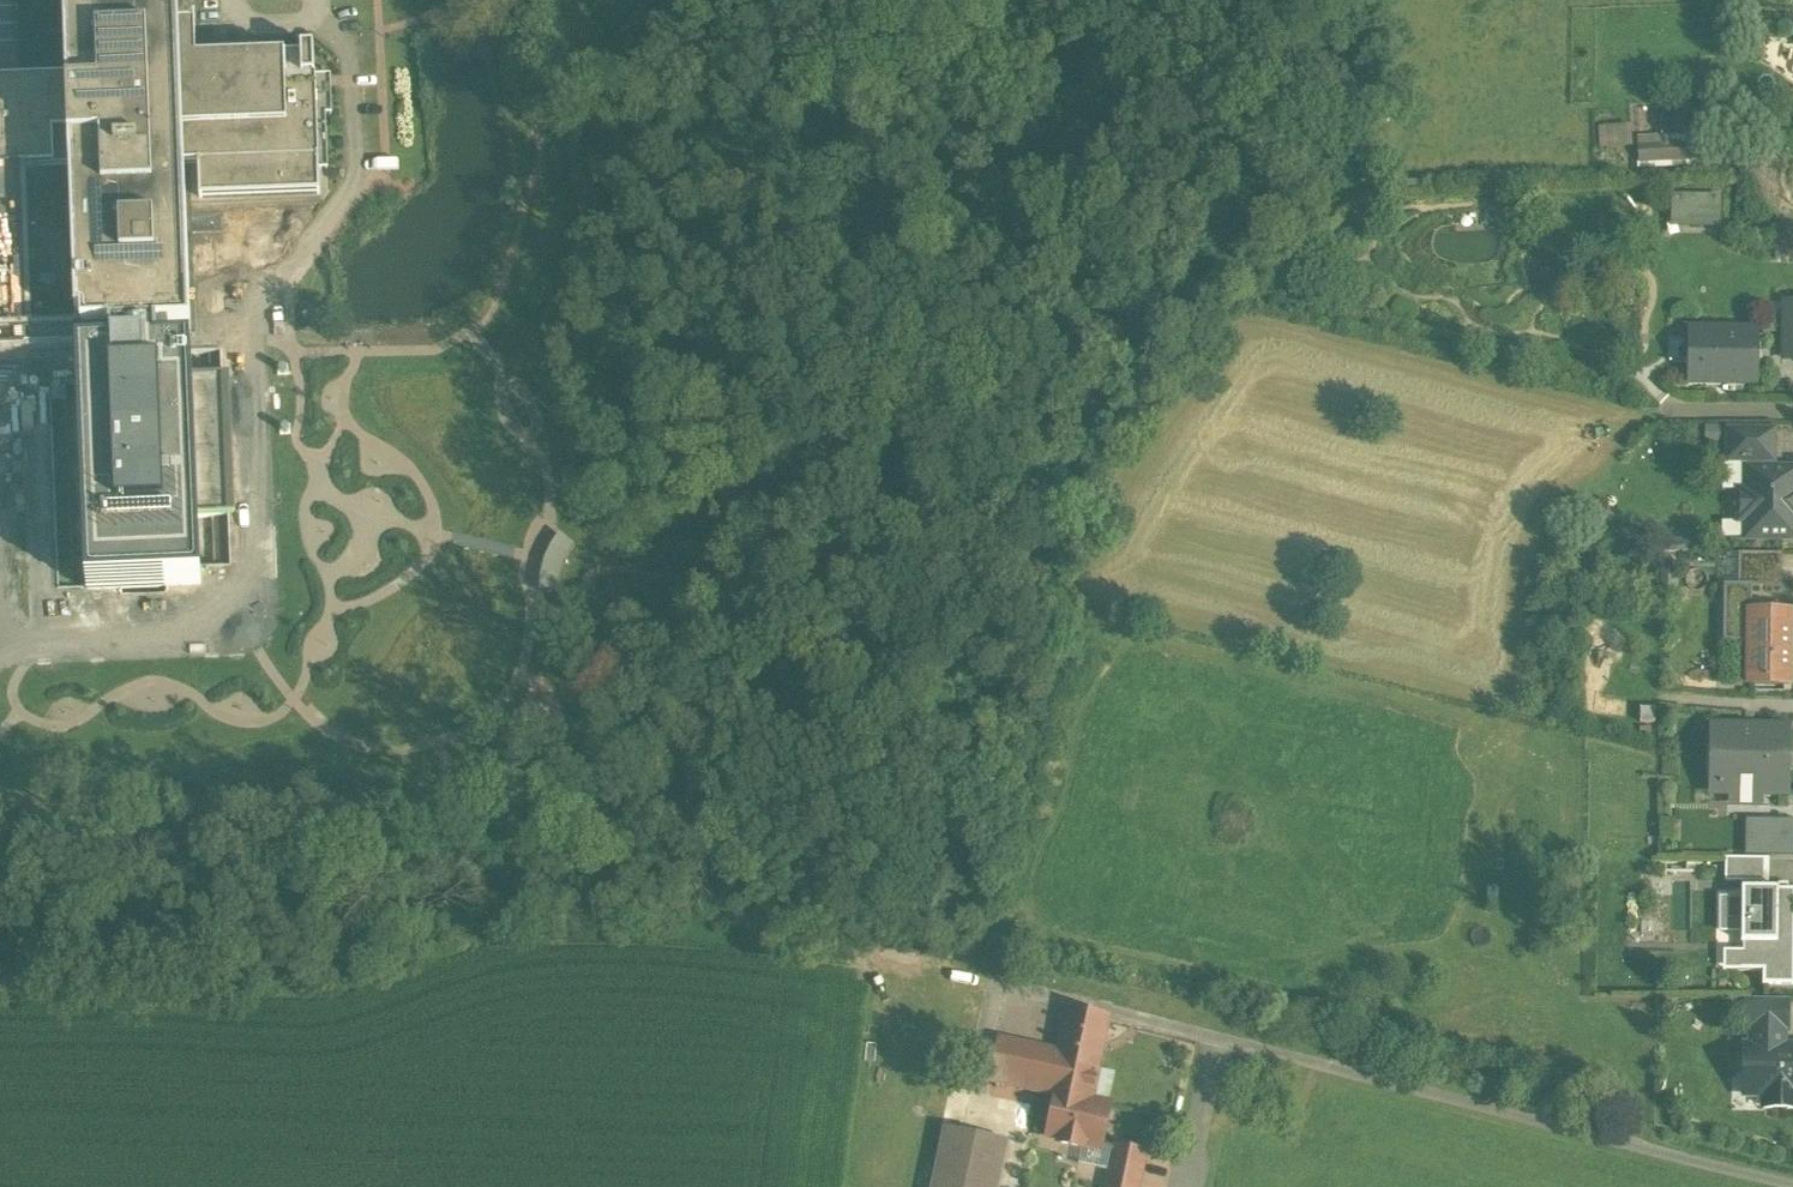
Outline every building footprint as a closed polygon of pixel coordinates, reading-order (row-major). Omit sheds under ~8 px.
[(80,338),(110,336),(157,335),(198,333),(193,191),(324,186),(319,58),(187,62),(184,0),(62,0),(65,70),(25,71),(12,72),(0,72),(0,174),(40,172),(74,171),(80,338)] [(12,72),(25,71),(23,0),(0,0),(0,72),(12,72)] [(1631,124),(1599,125),(1600,146),(1632,145),(1631,124)] [(1635,148),(1635,164),(1690,162),(1690,146),(1635,148)] [(40,172),(0,174),(0,272),(43,271),(40,172)] [(1671,226),(1720,226),(1720,194),(1671,194),(1671,226)] [(1781,300),(1780,362),(1792,362),(1792,300),(1781,300)] [(1759,327),(1688,326),(1687,385),(1758,386),(1759,327)] [(110,349),(77,350),(86,589),(202,583),(198,513),(235,512),(228,372),(192,372),(191,347),(159,348),(157,335),(110,336),(110,349)] [(1774,433),(1729,432),(1728,461),(1773,462),(1774,433)] [(1746,470),(1746,492),(1740,492),(1739,522),(1746,522),(1746,540),(1792,540),(1792,470),(1746,470)] [(1718,554),(1694,554),(1694,566),(1718,566),(1718,554)] [(1782,555),(1739,554),(1738,585),(1752,585),(1752,587),(1782,588),(1782,555)] [(1791,614),(1752,614),(1752,587),(1752,585),(1738,585),(1724,585),(1723,642),(1749,643),(1749,684),(1790,685),(1791,614)] [(1783,731),(1716,730),(1715,790),(1733,791),(1733,803),(1758,803),(1758,791),(1782,791),(1783,731)] [(1746,819),(1745,856),(1792,856),(1792,820),(1746,819)] [(1769,858),(1725,857),(1725,882),(1769,882),(1769,858)] [(1742,889),(1742,891),(1744,891),(1744,898),(1719,898),(1719,934),(1743,934),(1743,942),(1742,942),(1741,944),(1743,944),(1743,952),(1738,952),(1738,971),(1763,971),(1763,985),(1792,985),(1792,930),(1787,930),(1787,912),(1788,912),(1788,884),(1779,884),(1779,890),(1742,889)] [(1786,1000),(1748,999),(1748,1003),(1745,1003),(1745,1030),(1752,1031),(1784,1031),(1788,1031),(1789,1003),(1786,1003),(1786,1000)] [(1113,1027),(1063,1016),(1054,1054),(1002,1042),(993,1085),(1054,1099),(1045,1142),(1105,1155),(1114,1114),(1095,1110),(1113,1027)] [(1784,1031),(1752,1031),(1752,1047),(1783,1048),(1784,1031)] [(1745,1047),(1744,1095),(1765,1095),(1764,1109),(1792,1109),(1792,1048),(1783,1048),(1752,1047),(1745,1047)] [(946,1133),(933,1186),(997,1186),(1007,1147),(946,1133)] [(1114,1147),(1105,1186),(1136,1186),(1143,1153),(1114,1147)]
